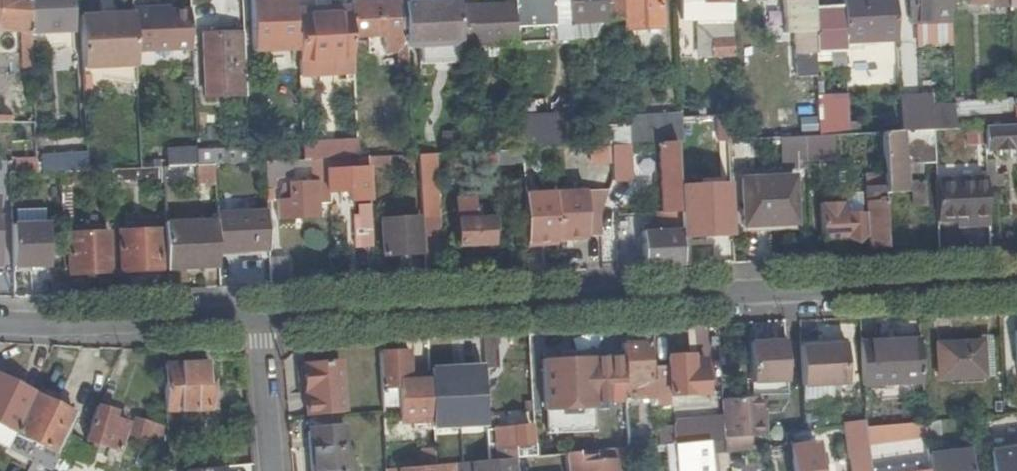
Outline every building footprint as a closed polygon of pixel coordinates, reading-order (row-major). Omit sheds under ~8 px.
[(31,31),(30,0),(0,0),(0,31),(31,34),(31,31)] [(31,31),(61,29),(60,12),(72,11),(71,0),(30,0),(31,31)] [(253,36),(254,52),(296,49),(298,49),(297,35),(295,35),(295,34),(293,0),(251,0),(253,36)] [(405,0),(393,0),(351,2),(351,8),(352,15),(352,27),(384,25),(385,35),(386,52),(400,51),(400,67),(409,68),(408,50),(405,3),(405,0)] [(514,2),(516,38),(555,36),(556,42),(570,41),(570,23),(568,0),(514,0),(514,2)] [(570,23),(606,21),(605,0),(568,0),(570,23)] [(625,30),(662,28),(661,0),(623,0),(625,30)] [(733,0),(682,0),(683,20),(733,20),(733,0)] [(844,6),(815,7),(814,0),(783,0),(785,32),(794,32),(795,54),(818,54),(818,50),(828,50),(846,49),(846,41),(844,6)] [(846,41),(898,39),(896,0),(844,0),(846,41)] [(951,0),(911,0),(912,21),(936,20),(936,15),(952,15),(951,0)] [(459,9),(459,1),(405,3),(408,50),(426,49),(461,47),(459,9)] [(516,38),(514,2),(489,4),(490,7),(459,9),(461,47),(466,46),(504,44),(516,43),(516,38)] [(192,49),(191,10),(151,11),(151,8),(134,9),(134,13),(136,43),(136,52),(192,49)] [(298,17),(352,15),(351,8),(298,9),(298,17)] [(134,13),(82,16),(84,75),(138,83),(136,43),(134,13)] [(352,15),(298,17),(300,76),(354,73),(352,37),(352,27),(352,15)] [(384,25),(352,27),(352,37),(385,35),(384,25)] [(735,56),(734,28),(723,28),(724,41),(713,42),(714,57),(735,56)] [(247,95),(244,34),(205,36),(207,96),(247,95)] [(466,46),(461,47),(462,60),(504,58),(504,44),(466,46)] [(862,45),(863,83),(885,83),(884,44),(862,45)] [(462,60),(461,47),(426,49),(427,63),(462,62),(462,60)] [(846,49),(828,50),(829,59),(832,59),(832,68),(847,67),(846,49)] [(957,128),(956,103),(923,105),(922,95),(904,96),(906,130),(934,129),(957,128)] [(828,134),(831,134),(848,133),(846,97),(826,98),(828,134)] [(1015,99),(956,101),(956,103),(957,128),(974,127),(986,126),(1016,125),(1016,123),(1016,107),(1015,99)] [(549,128),(565,127),(565,116),(549,116),(549,128)] [(724,139),(729,139),(739,138),(738,120),(724,120),(724,139)] [(1016,125),(986,126),(987,148),(987,149),(1016,148),(1016,125)] [(685,142),(683,126),(647,128),(648,143),(658,143),(676,142),(685,142)] [(976,148),(987,148),(986,126),(974,127),(976,148)] [(576,147),(575,127),(565,127),(549,128),(521,129),(521,149),(523,149),(572,147),(576,147)] [(906,130),(903,130),(884,131),(887,192),(904,191),(904,165),(936,164),(934,129),(906,130)] [(806,135),(807,155),(831,155),(831,134),(828,134),(806,135)] [(807,155),(806,135),(778,137),(780,165),(808,162),(807,155)] [(413,154),(421,154),(424,154),(423,138),(412,139),(413,154)] [(303,144),(304,160),(310,160),(311,160),(323,159),(326,159),(359,158),(358,141),(303,144)] [(681,239),(676,142),(658,143),(662,232),(651,232),(651,226),(644,227),(644,233),(643,233),(645,268),(682,266),(681,239)] [(631,180),(629,144),(613,145),(614,177),(614,181),(631,180)] [(595,159),(595,146),(576,147),(572,147),(573,160),(595,159)] [(250,163),(249,149),(196,150),(197,156),(197,165),(214,164),(250,163)] [(498,163),(497,150),(475,151),(476,164),(498,163)] [(476,164),(475,151),(466,152),(454,153),(454,165),(476,164)] [(61,172),(78,171),(77,154),(38,157),(38,160),(39,172),(61,172)] [(197,165),(197,156),(182,156),(183,166),(196,165),(197,165)] [(390,156),(368,157),(369,168),(391,168),(390,156)] [(359,158),(326,159),(328,182),(318,182),(319,203),(328,202),(328,192),(360,191),(360,189),(370,189),(369,168),(368,157),(359,158)] [(988,179),(988,186),(1003,185),(1003,173),(997,173),(996,158),(987,158),(988,179)] [(326,159),(323,159),(317,160),(318,182),(328,182),(326,159)] [(20,174),(39,172),(38,160),(19,161),(20,174)] [(318,182),(317,160),(311,160),(310,160),(311,183),(318,182)] [(292,166),(292,161),(265,162),(266,176),(276,176),(287,176),(287,166),(292,166)] [(215,184),(214,164),(197,165),(196,165),(197,185),(215,184)] [(162,167),(141,168),(131,168),(132,178),(163,177),(162,167)] [(131,168),(112,169),(113,179),(132,178),(131,168)] [(112,169),(89,170),(78,171),(61,172),(61,182),(72,182),(113,179),(112,169)] [(277,187),(276,176),(266,176),(267,187),(277,187)] [(971,226),(990,226),(988,186),(988,179),(936,181),(938,222),(958,221),(971,220),(971,226)] [(558,237),(602,235),(601,216),(612,181),(554,184),(525,186),(527,242),(558,241),(558,237)] [(72,182),(61,182),(63,223),(75,223),(72,182)] [(319,203),(318,182),(311,183),(284,184),(278,200),(279,219),(320,217),(319,203)] [(746,228),(797,226),(795,182),(744,184),(746,228)] [(869,246),(888,245),(887,223),(887,217),(885,185),(867,186),(868,211),(845,212),(845,201),(821,202),(823,238),(869,235),(869,246)] [(482,215),(478,216),(475,216),(475,200),(456,201),(459,247),(496,245),(494,219),(482,220),(482,215)] [(372,248),(370,203),(351,204),(354,249),(372,248)] [(477,207),(478,216),(482,215),(482,220),(494,219),(494,206),(477,207)] [(262,249),(270,249),(268,212),(217,214),(217,221),(218,251),(262,249)] [(385,255),(422,253),(420,219),(383,220),(385,255)] [(168,270),(219,267),(219,257),(218,251),(217,221),(166,223),(168,270)] [(15,267),(40,267),(52,267),(51,224),(14,225),(15,267)] [(121,232),(123,272),(163,271),(161,231),(121,232)] [(72,275),(112,273),(109,233),(69,235),(72,275)] [(427,278),(443,277),(441,251),(426,251),(427,278)] [(272,285),(289,284),(288,259),(271,259),(272,285)] [(260,262),(241,261),(240,277),(259,278),(260,262)] [(922,341),(922,335),(861,339),(862,344),(922,341)] [(498,336),(482,337),(484,366),(484,370),(498,369),(497,345),(499,345),(498,336)] [(754,396),(723,398),(726,439),(727,453),(756,449),(756,434),(770,434),(769,417),(765,417),(764,407),(764,395),(761,395),(761,393),(790,392),(788,341),(752,343),(754,396)] [(924,381),(922,341),(862,344),(864,385),(924,381)] [(941,379),(987,376),(985,342),(940,345),(941,379)] [(985,342),(987,376),(995,375),(993,342),(985,342)] [(649,344),(623,345),(627,400),(639,400),(658,399),(658,396),(657,381),(652,381),(649,344)] [(627,400),(623,345),(599,346),(602,401),(627,400)] [(848,345),(803,347),(804,387),(850,384),(848,345)] [(434,420),(433,387),(432,379),(411,379),(410,353),(381,353),(382,389),(400,388),(401,422),(412,422),(434,421),(434,420)] [(671,367),(657,367),(657,381),(658,396),(708,394),(707,361),(695,361),(695,357),(672,358),(671,367)] [(597,408),(594,358),(576,359),(560,359),(543,360),(546,410),(597,408)] [(304,401),(306,416),(340,413),(336,363),(301,366),(303,393),(297,393),(289,394),(290,402),(304,401)] [(209,364),(165,365),(167,411),(211,409),(211,389),(210,382),(209,364)] [(295,367),(297,393),(303,393),(301,366),(295,367)] [(484,366),(431,369),(432,379),(433,387),(434,420),(434,421),(434,430),(487,426),(484,370),(484,366)] [(34,392),(0,375),(0,423),(15,430),(34,392)] [(75,412),(34,392),(15,430),(15,431),(55,452),(75,412)] [(117,411),(96,405),(86,439),(117,449),(125,421),(115,418),(117,411)] [(547,433),(597,430),(597,408),(546,410),(547,433)] [(147,438),(151,423),(152,422),(135,417),(130,435),(147,439),(147,438)] [(711,440),(713,440),(710,419),(678,423),(680,443),(711,440)] [(629,447),(642,446),(640,420),(628,420),(629,447)] [(434,430),(434,421),(412,422),(413,431),(434,430)] [(928,437),(926,421),(887,425),(889,440),(928,437)] [(163,427),(151,423),(147,438),(158,441),(163,427)] [(868,445),(866,445),(864,426),(844,428),(847,447),(851,447),(854,470),(872,470),(868,445)] [(343,427),(309,430),(313,470),(347,470),(343,427)] [(531,427),(488,431),(489,460),(516,457),(516,458),(536,456),(531,427)] [(661,444),(676,443),(675,428),(660,430),(661,444)] [(434,435),(436,456),(453,454),(451,433),(434,435)] [(711,440),(680,443),(677,443),(680,470),(715,470),(711,440)] [(819,444),(808,445),(807,441),(793,442),(796,470),(822,470),(819,444)] [(87,446),(81,446),(77,459),(94,465),(87,446)] [(625,448),(599,450),(566,453),(567,468),(568,470),(628,470),(625,448)] [(930,456),(932,470),(975,470),(972,450),(930,456)] [(567,468),(566,453),(536,456),(537,468),(550,470),(562,469),(567,468)] [(536,456),(516,458),(517,470),(537,470),(537,468),(536,456)] [(516,458),(516,457),(489,460),(468,462),(455,463),(456,470),(517,470),(516,458)] [(992,463),(993,470),(1016,470),(1016,460),(992,463)] [(455,463),(447,463),(436,465),(386,469),(386,470),(456,470),(455,463)]
